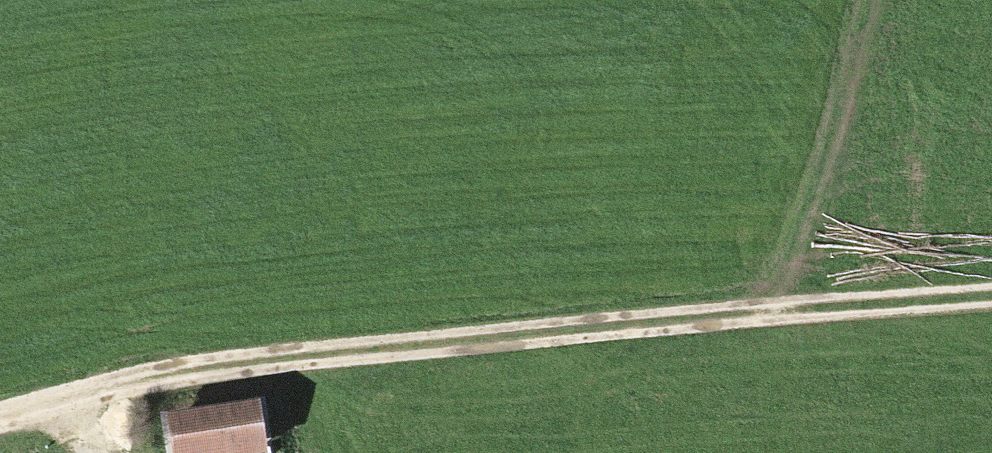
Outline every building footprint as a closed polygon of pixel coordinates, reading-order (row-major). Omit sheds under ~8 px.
[(166,416),(170,452),(258,452),(254,408),(166,416)]
